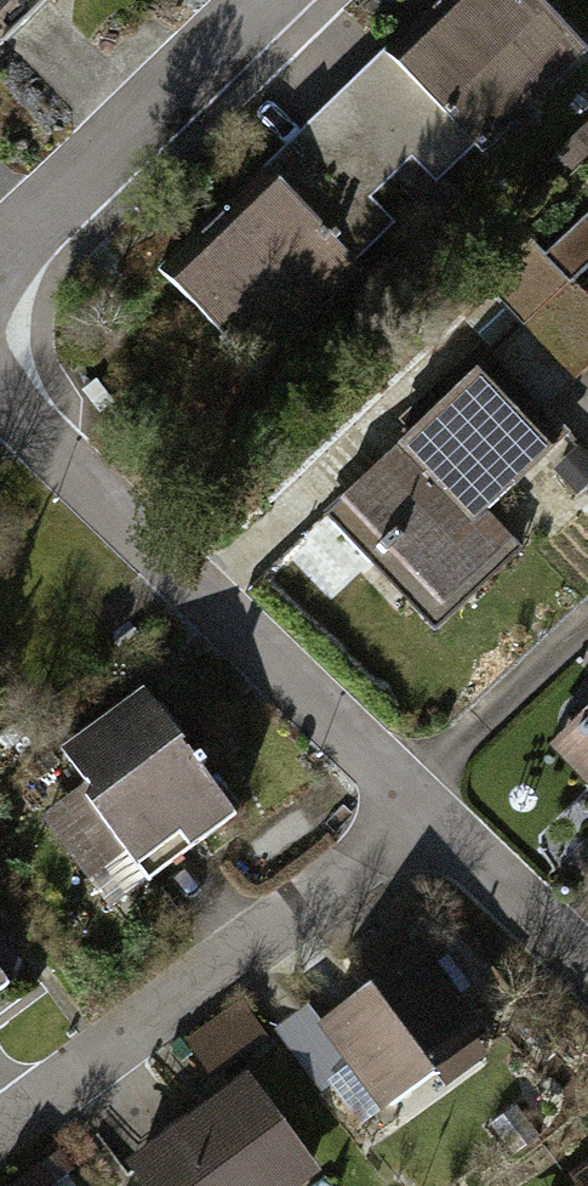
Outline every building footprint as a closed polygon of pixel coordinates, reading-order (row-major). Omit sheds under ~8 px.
[(416,53),(505,157),(587,86),(587,46),(548,0),(478,0),(416,53)] [(303,169),(210,263),(308,360),(401,266),(303,169)] [(571,392),(587,376),(587,283),(579,274),(516,337),(571,392)] [(510,342),(489,365),(542,413),(563,390),(510,342)] [(505,386),(362,507),(443,603),(587,483),(505,386)] [(87,784),(41,818),(104,905),(235,811),(147,689),(62,750),(87,784)] [(422,942),(327,1010),(385,1092),(481,1025),(422,942)] [(138,1151),(163,1185),(280,1185),(309,1165),(245,1075),(138,1151)]
